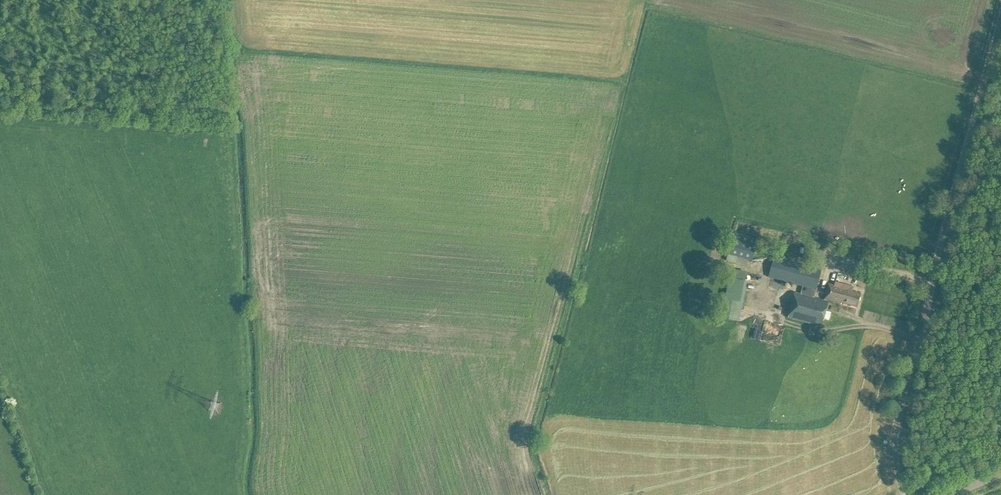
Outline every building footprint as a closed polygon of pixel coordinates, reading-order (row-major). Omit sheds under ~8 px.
[(752,261),(758,240),(733,234),(728,255),(738,258),(737,264),(747,267),(748,260),(752,261)] [(822,262),(825,252),(805,246),(804,249),(801,248),(799,254),(813,257),(812,259),(822,262)] [(813,298),(820,271),(773,258),(768,278),(802,287),(800,295),(794,294),(787,319),(821,328),(828,302),(826,302),(826,301),(841,305),(841,303),(857,308),(860,294),(852,292),(853,288),(835,283),(834,286),(827,285),(823,301),(813,298)] [(739,323),(747,282),(729,279),(721,320),(739,323)]
